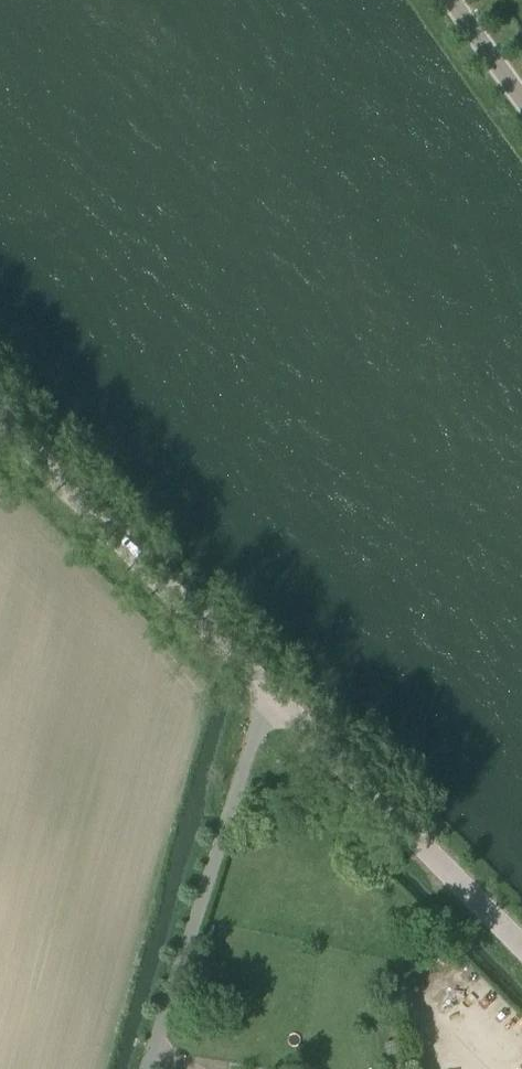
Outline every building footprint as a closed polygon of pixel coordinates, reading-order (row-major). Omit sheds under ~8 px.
[(423,1068),(442,1068),(432,1020),(413,1024),(423,1068)]
